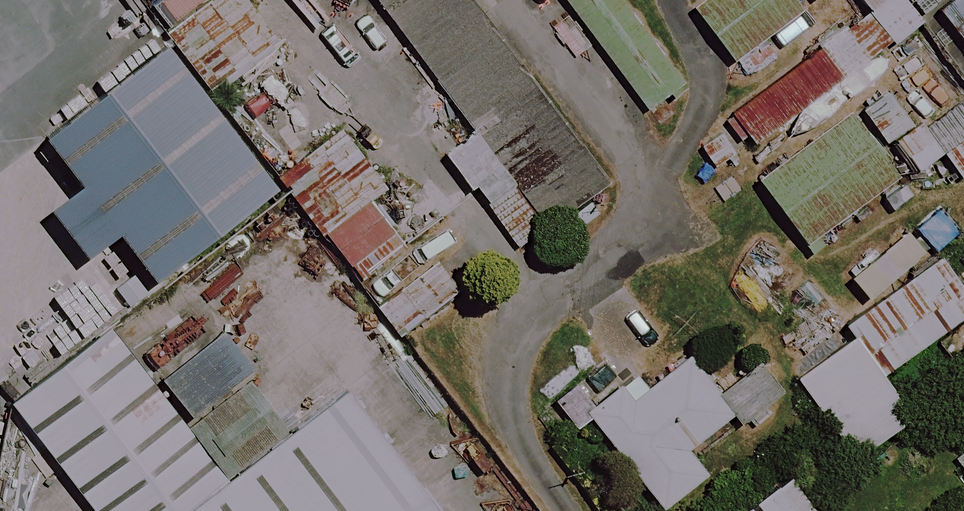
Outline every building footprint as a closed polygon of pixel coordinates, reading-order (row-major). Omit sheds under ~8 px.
[(166,46),(210,104),(282,49),(245,0),(226,0),(166,46)] [(436,0),(342,0),(464,158),(523,113),(436,0)] [(598,0),(528,0),(619,118),(663,84),(598,0)] [(792,0),(706,0),(694,9),(734,62),(801,12),(792,0)] [(890,42),(918,23),(902,0),(892,0),(871,14),(890,42)] [(887,72),(851,24),(730,114),(754,145),(779,127),(791,144),(887,72)] [(245,204),(134,61),(10,156),(120,300),(245,204)] [(898,147),(916,174),(945,154),(960,177),(963,175),(963,102),(898,147)] [(901,175),(853,113),(764,182),(811,243),(901,175)] [(278,179),(361,285),(407,248),(368,199),(385,186),(340,130),(278,179)] [(922,254),(906,233),(849,278),(866,299),(922,254)] [(939,257),(855,321),(890,367),(963,311),(963,290),(939,257)] [(457,293),(435,264),(379,309),(401,337),(457,293)] [(247,372),(217,335),(160,381),(191,418),(247,372)] [(61,510),(178,510),(203,491),(84,337),(0,401),(0,432),(61,510)] [(910,414),(855,342),(805,381),(860,452),(910,414)] [(735,413),(691,357),(648,391),(635,375),(587,413),(663,510),(706,477),(686,451),(735,413)] [(762,360),(722,392),(746,421),(786,390),(762,360)] [(314,406),(203,491),(178,510),(395,510),(314,406)] [(752,491),(726,510),(768,510),(752,491)]
